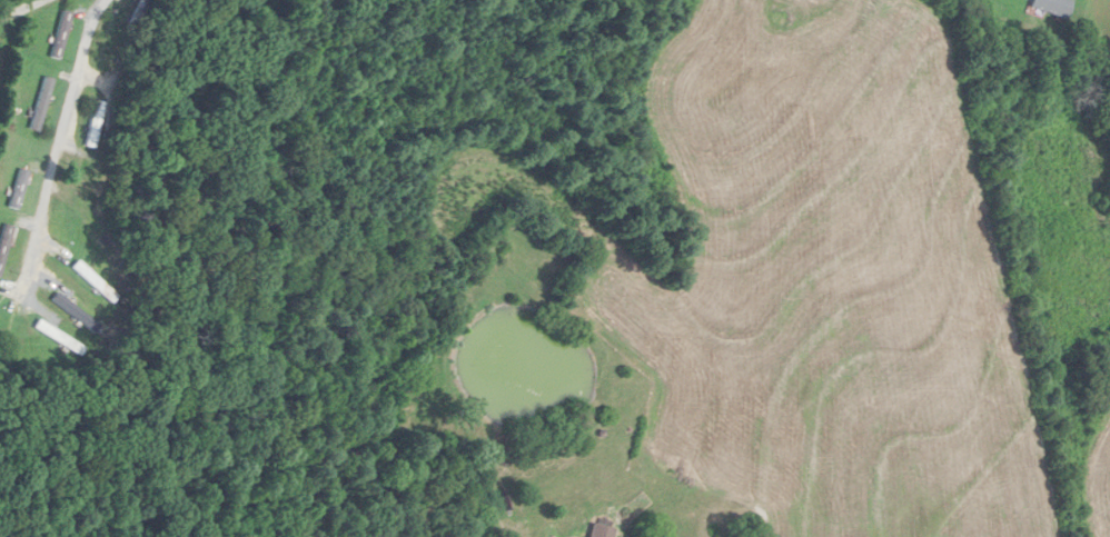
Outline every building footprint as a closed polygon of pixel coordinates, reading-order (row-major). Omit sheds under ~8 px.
[(1030,6),(1066,18),(1073,0),(1032,0),(1030,6)] [(52,55),(61,58),(74,12),(64,10),(52,55)] [(40,131),(55,80),(45,77),(31,128),(40,131)] [(96,148),(107,103),(97,101),(86,146),(96,148)] [(30,172),(21,170),(10,206),(19,209),(30,172)] [(3,224),(0,240),(0,278),(2,278),(13,226),(3,224)] [(111,302),(117,296),(78,261),(73,268),(111,302)] [(615,529),(594,524),(590,536),(613,536),(615,529)]
